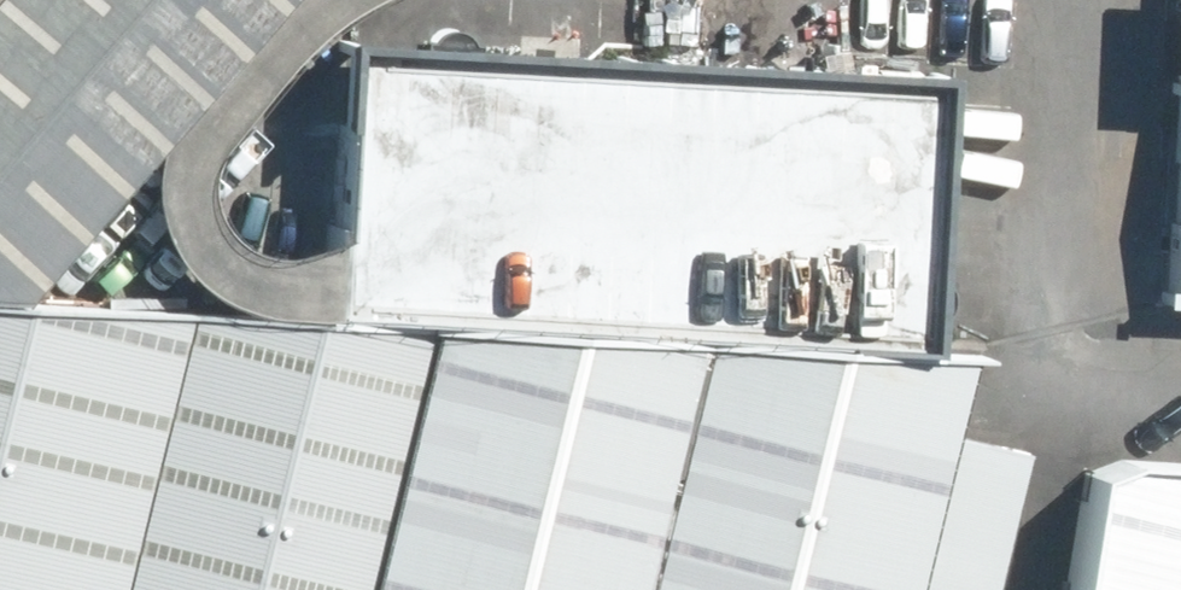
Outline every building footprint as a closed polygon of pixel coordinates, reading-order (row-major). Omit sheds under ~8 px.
[(3,304),(271,0),(0,0),(0,304),(3,304)] [(1154,73),(1180,75),(1180,0),(1158,0),(1154,73)] [(636,59),(328,42),(318,240),(316,276),(313,316),(620,333),(636,59)] [(921,73),(636,59),(620,333),(908,347),(921,73)] [(1175,82),(1164,306),(1180,307),(1180,82),(1175,82)] [(173,325),(0,313),(0,589),(112,589),(173,325)] [(414,358),(173,325),(112,589),(358,589),(414,358)] [(692,346),(420,332),(414,358),(358,589),(633,589),(692,346)] [(940,433),(956,365),(692,346),(633,589),(900,589),(940,433)] [(900,589),(994,589),(1028,455),(940,433),(900,589)] [(1081,474),(1057,589),(1180,589),(1180,476),(1081,474)]
